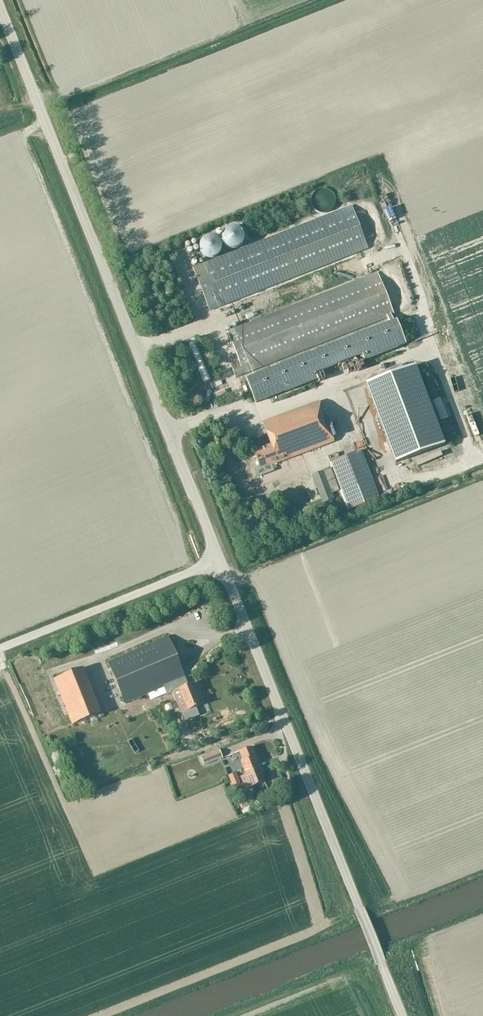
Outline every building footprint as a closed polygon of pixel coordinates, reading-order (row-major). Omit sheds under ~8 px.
[(364,211),(353,215),(350,207),(201,266),(201,265),(192,269),(209,311),(217,307),(366,248),(364,241),(374,237),(364,211)] [(234,228),(233,227),(231,228),(229,228),(228,229),(227,229),(226,230),(225,231),(224,232),(223,233),(223,235),(223,236),(223,237),(223,239),(223,241),(224,242),(225,244),(227,246),(228,246),(229,247),(231,247),(233,247),(234,247),(235,247),(237,246),(238,246),(239,245),(240,244),(241,243),(242,242),(242,241),(242,239),(243,237),(242,236),(242,234),(242,233),(241,232),(240,230),(238,229),(237,228),(236,228),(234,228)] [(208,256),(210,256),(211,256),(212,256),(214,255),(215,254),(217,253),(218,252),(218,251),(219,250),(219,249),(220,247),(220,246),(220,245),(219,243),(219,242),(218,241),(217,239),(216,238),(214,237),(212,237),(211,236),(210,236),(209,236),(207,237),(206,237),(204,238),(203,239),(202,241),(201,242),(200,244),(200,245),(200,246),(200,248),(200,250),(201,250),(202,252),(203,253),(203,254),(205,255),(206,256),(208,256)] [(390,280),(382,283),(377,272),(227,332),(238,361),(230,364),(236,379),(388,318),(392,316),(394,315),(390,305),(399,301),(390,280)] [(412,323),(420,320),(415,310),(407,313),(412,323)] [(394,322),(392,316),(388,318),(390,323),(245,379),(255,403),(317,378),(315,372),(362,354),(364,360),(405,344),(396,321),(394,322)] [(443,445),(413,367),(365,385),(395,463),(443,445)] [(340,386),(344,402),(360,398),(355,382),(340,386)] [(440,421),(448,418),(440,398),(433,401),(440,421)] [(278,463),(335,442),(319,401),(263,422),(271,445),(278,463)] [(365,404),(352,410),(354,415),(367,409),(365,404)] [(278,463),(271,445),(253,452),(259,468),(270,464),(271,466),(278,463)] [(331,462),(349,511),(378,499),(361,451),(340,459),(331,462)] [(331,462),(340,459),(338,453),(329,457),(331,462)] [(334,499),(323,471),(312,475),(323,503),(334,499)] [(208,617),(200,620),(203,627),(210,624),(208,617)] [(189,685),(186,678),(168,636),(107,661),(125,705),(164,688),(168,696),(173,694),(180,709),(183,710),(187,721),(200,715),(197,708),(202,705),(193,683),(189,685)] [(54,679),(72,724),(98,715),(80,669),(54,679)] [(170,703),(164,706),(166,712),(172,709),(170,703)] [(142,746),(153,744),(152,738),(141,739),(142,746)] [(242,761),(247,774),(260,769),(255,757),(256,756),(252,746),(240,751),(243,761),(242,761)] [(200,758),(203,765),(222,758),(219,750),(200,758)] [(260,769),(247,774),(249,780),(243,783),(246,789),(265,781),(260,769)] [(231,781),(238,777),(236,772),(228,775),(231,781)] [(241,783),(238,777),(231,781),(233,786),(241,783)] [(240,803),(243,810),(245,815),(251,813),(248,807),(255,804),(252,798),(240,803)]
